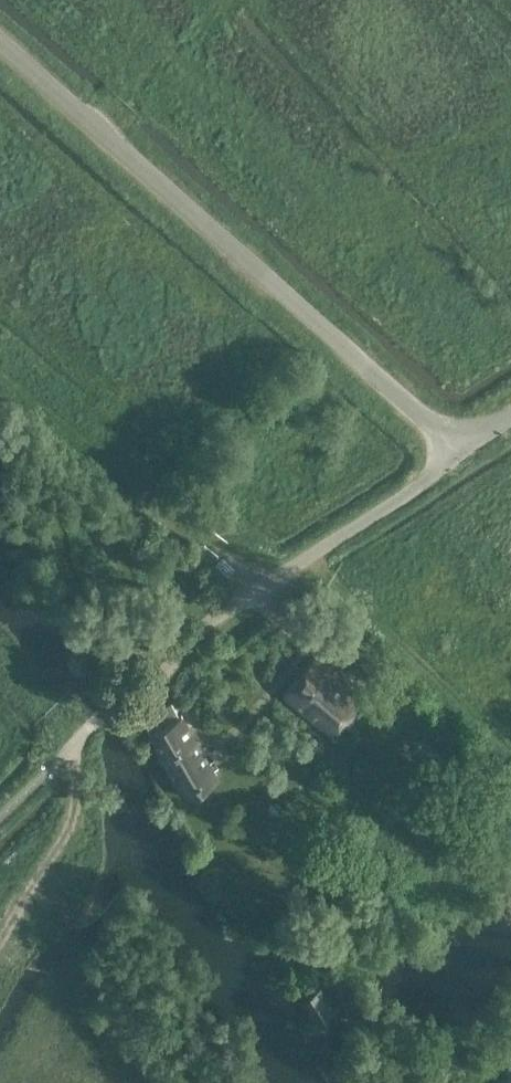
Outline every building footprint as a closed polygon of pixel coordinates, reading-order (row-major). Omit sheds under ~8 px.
[(282,695),(329,734),(358,700),(310,660),(282,695)] [(144,719),(152,733),(150,734),(167,766),(200,748),(183,717),(181,718),(173,704),(144,719)] [(200,748),(167,766),(183,797),(216,780),(212,772),(218,769),(213,760),(208,763),(200,748)] [(334,1011),(319,988),(299,1001),(315,1024),(334,1011)]
